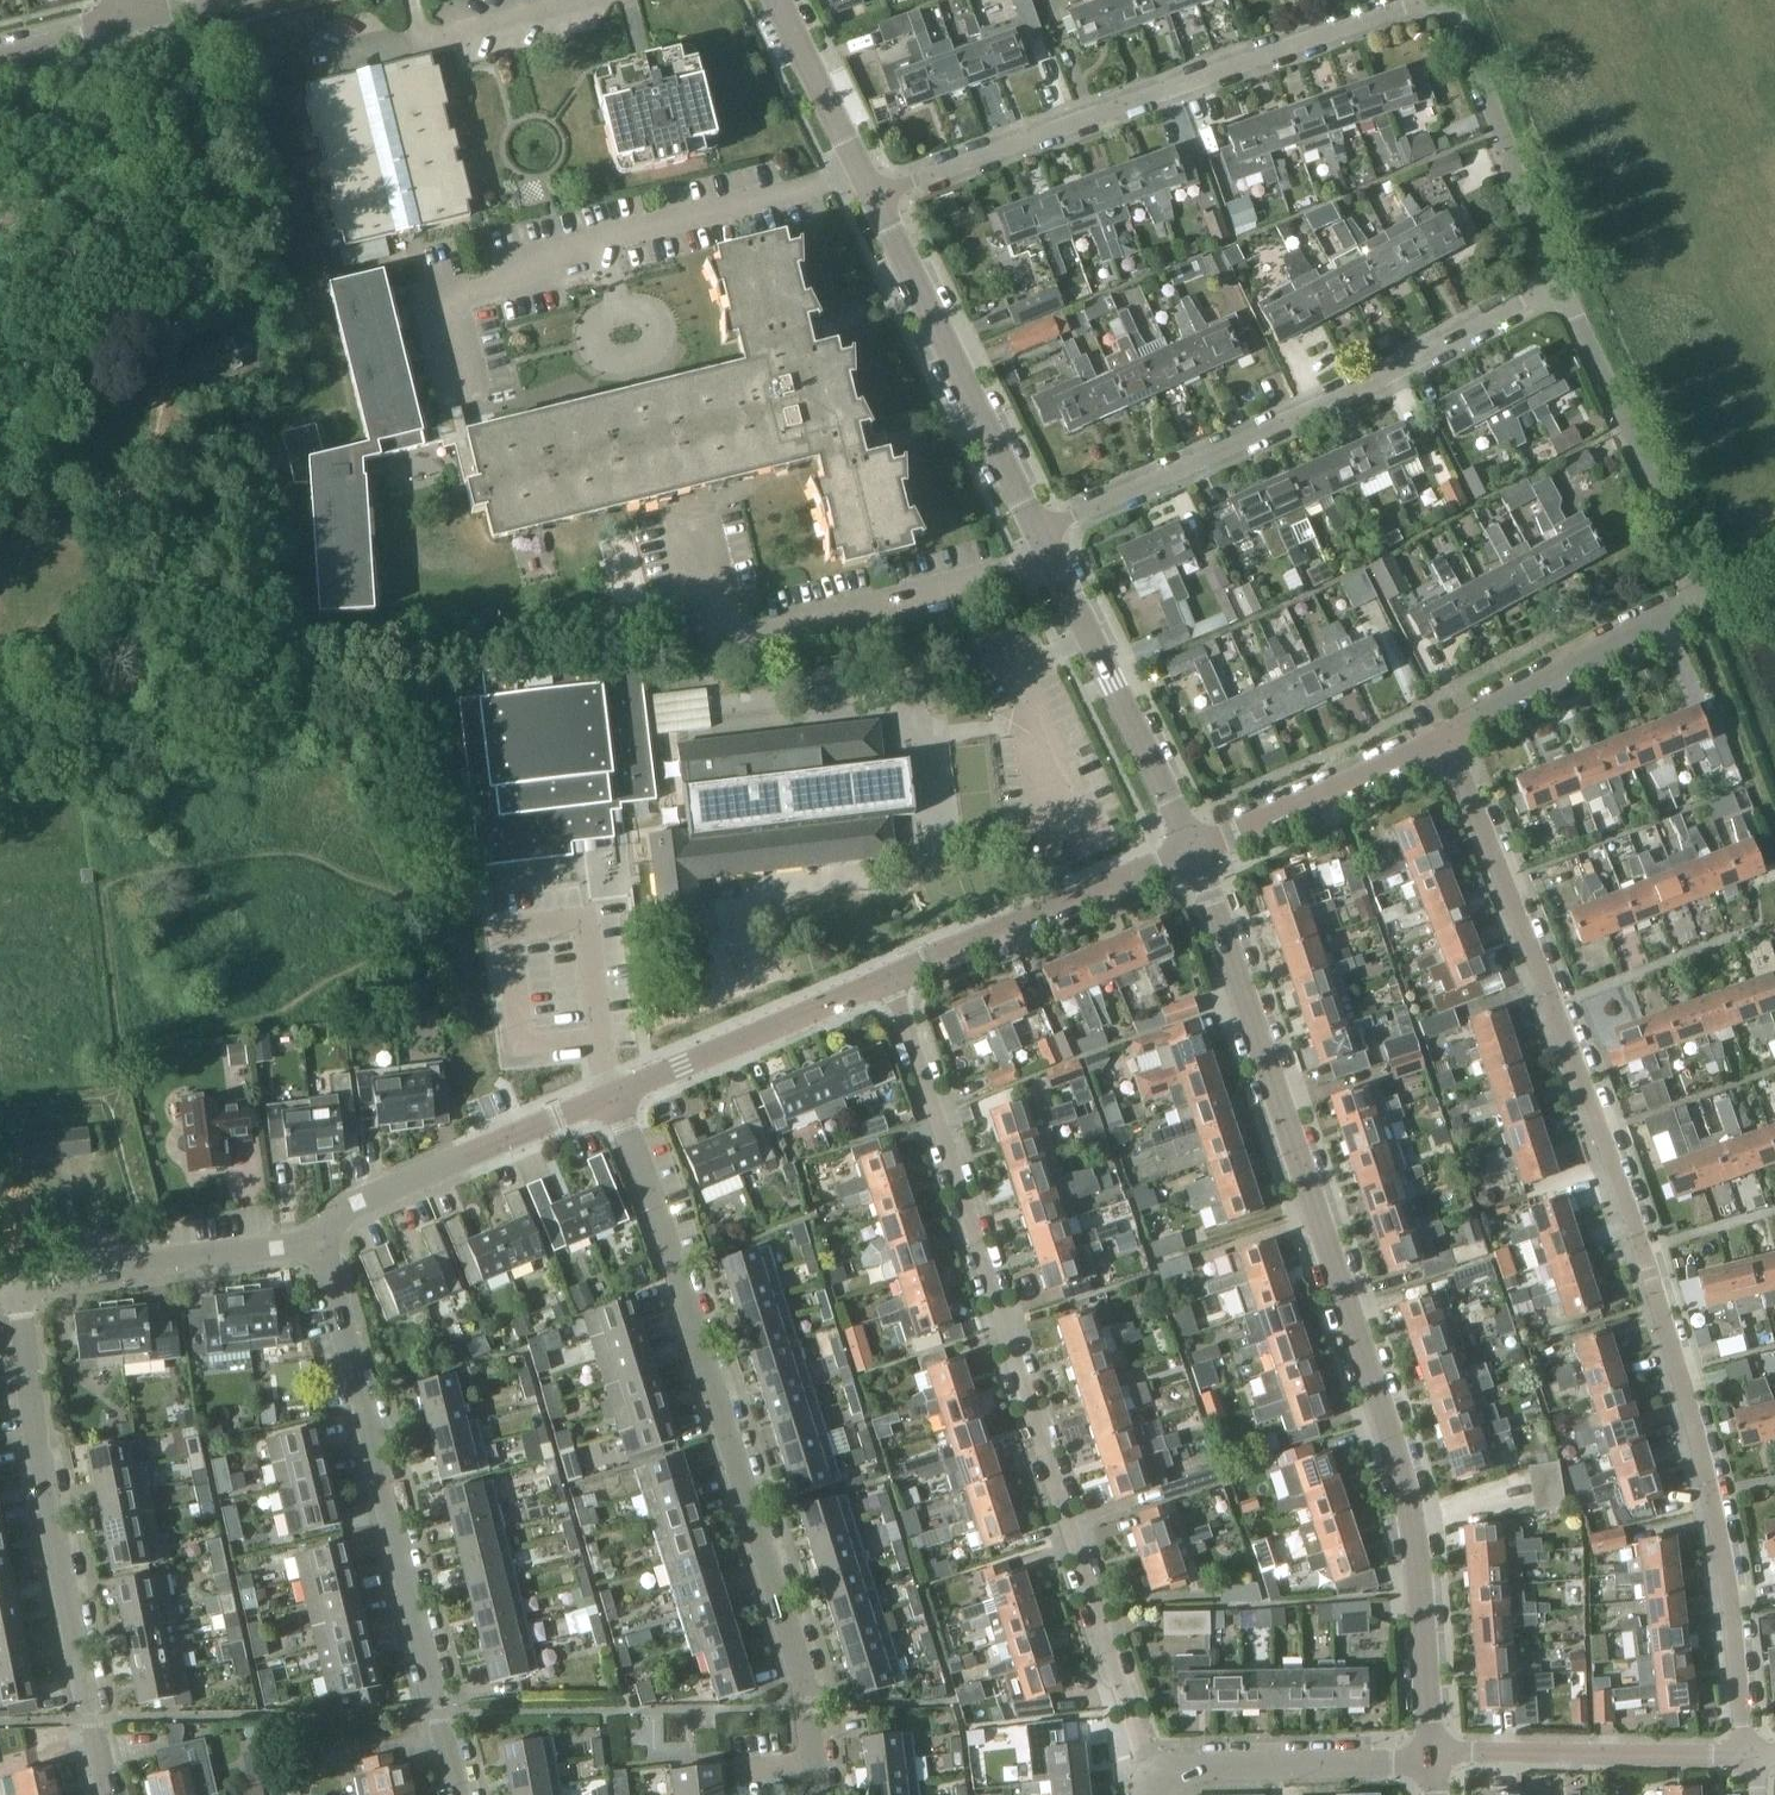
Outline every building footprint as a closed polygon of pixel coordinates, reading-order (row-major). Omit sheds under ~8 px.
[(829,1),(833,13),(834,15),(862,5),(863,5),(861,0),(829,0),(829,1)] [(1013,0),(1020,18),(1019,19),(1010,22),(981,32),(981,34),(985,44),(996,77),(1026,67),(1021,53),(1033,49),(1028,33),(1033,31),(1039,29),(1041,29),(1030,0),(1013,0)] [(1113,35),(1100,0),(1085,0),(1087,7),(1070,12),(1082,46),(1113,35)] [(1113,35),(1141,25),(1132,0),(1100,0),(1113,35)] [(1170,15),(1165,0),(1132,0),(1141,25),(1170,15)] [(1170,15),(1200,4),(1198,0),(1165,0),(1170,15)] [(886,43),(914,32),(908,14),(879,24),(886,43)] [(969,37),(981,34),(975,15),(964,19),(969,37)] [(926,33),(917,37),(938,98),(967,87),(956,54),(950,56),(944,40),(933,44),(930,45),(926,33)] [(908,108),(938,98),(917,37),(916,37),(917,40),(906,44),(911,57),(882,68),(891,94),(902,90),(908,108)] [(967,87),(996,77),(985,44),(956,54),(967,87)] [(689,58),(686,45),(667,50),(666,49),(649,53),(644,54),(632,57),(633,58),(614,63),(617,76),(603,79),(608,102),(610,102),(618,133),(616,134),(622,157),(636,153),(639,166),(658,161),(658,163),(692,154),(692,153),(703,150),(711,148),(708,136),(722,132),(716,109),(715,109),(707,78),(708,77),(703,54),(689,58)] [(343,233),(346,247),(385,237),(414,230),(422,228),(471,216),(468,204),(467,203),(471,202),(462,164),(458,165),(455,153),(459,151),(454,132),(450,133),(443,107),(448,106),(438,68),(434,69),(431,57),(431,56),(341,78),(307,86),(310,100),(305,101),(314,139),(319,137),(326,163),(321,164),(326,184),(330,183),(333,195),(328,196),(338,234),(343,233)] [(1404,70),(1376,79),(1387,113),(1416,103),(1417,105),(1436,98),(1424,67),(1406,74),(1404,70)] [(1400,153),(1387,113),(1376,79),(1347,89),(1359,123),(1373,118),(1393,156),(1400,153)] [(1339,160),(1348,157),(1343,140),(1345,139),(1343,129),(1359,123),(1347,89),(1318,99),(1339,160)] [(1339,160),(1318,99),(1287,109),(1299,144),(1303,155),(1319,150),(1319,153),(1322,151),(1330,166),(1333,174),(1343,171),(1339,160)] [(1271,153),(1299,144),(1287,109),(1260,119),(1271,153)] [(1269,184),(1280,180),(1274,162),(1271,153),(1260,119),(1228,130),(1233,145),(1218,149),(1231,183),(1263,172),(1269,184)] [(1400,140),(1409,162),(1436,150),(1428,133),(1414,140),(1411,135),(1400,140)] [(1177,164),(1172,150),(1142,160),(1165,222),(1174,219),(1170,201),(1173,200),(1169,190),(1185,184),(1186,188),(1199,184),(1190,160),(1177,164)] [(1428,165),(1435,180),(1463,168),(1456,152),(1428,165)] [(1280,180),(1288,177),(1285,158),(1274,162),(1280,180)] [(1165,222),(1142,160),(1113,171),(1125,204),(1143,198),(1155,225),(1165,222)] [(1125,204),(1113,171),(1085,181),(1106,240),(1112,259),(1121,255),(1115,238),(1111,225),(1112,224),(1130,218),(1129,215),(1125,204)] [(1085,181),(1056,191),(1068,224),(1071,235),(1087,230),(1095,244),(1101,262),(1111,259),(1112,259),(1106,240),(1085,181)] [(1372,187),(1364,191),(1370,203),(1378,199),(1372,188),(1372,187)] [(1068,224),(1056,191),(1027,201),(1026,202),(1047,262),(1051,272),(1060,269),(1056,253),(1054,244),(1055,244),(1054,243),(1050,230),(1068,224)] [(1235,227),(1257,220),(1249,195),(1227,203),(1235,227)] [(1401,200),(1412,219),(1436,261),(1461,247),(1460,245),(1476,237),(1460,209),(1445,218),(1443,215),(1435,220),(1429,208),(1423,213),(1409,195),(1401,200)] [(1047,262),(1026,202),(999,211),(999,214),(994,215),(995,218),(992,218),(996,229),(998,228),(999,231),(1002,230),(1012,258),(1028,252),(1040,284),(1053,279),(1054,279),(1051,272),(1047,262)] [(1214,243),(1230,237),(1220,209),(1204,215),(1214,243)] [(1344,222),(1350,233),(1381,290),(1406,276),(1384,234),(1369,243),(1359,228),(1351,218),(1344,222)] [(1384,234),(1406,276),(1436,261),(1412,219),(1384,234)] [(1278,227),(1284,239),(1291,236),(1294,229),(1290,222),(1290,221),(1278,227)] [(1353,265),(1337,273),(1353,305),(1381,290),(1350,233),(1341,238),(1348,255),(1353,265)] [(495,536),(628,503),(632,502),(672,492),(721,480),(737,476),(743,475),(801,460),(818,456),(825,483),(812,486),(811,483),(808,485),(820,509),(823,521),(822,521),(822,523),(823,523),(826,535),(827,562),(830,562),(830,559),(842,556),(845,567),(910,551),(907,540),(920,537),(921,539),(924,538),(912,514),(909,501),(910,501),(910,500),(908,499),(906,487),(905,461),(902,460),(902,463),(889,466),(886,455),(863,461),(861,455),(877,446),(879,448),(881,447),(875,435),(873,436),(873,438),(858,444),(856,431),(868,428),(870,430),(872,428),(860,404),(857,392),(858,392),(858,390),(857,390),(854,378),(853,351),(850,351),(850,354),(838,357),(835,346),(811,352),(810,346),(826,338),(827,339),(829,338),(823,326),(821,327),(821,328),(806,331),(804,321),(817,318),(818,321),(820,319),(809,295),(806,283),(807,283),(806,281),(805,281),(802,269),(801,242),(798,242),(798,244),(786,248),(783,237),(718,252),(721,263),(708,266),(707,264),(704,265),(716,289),(719,302),(718,302),(718,303),(719,303),(722,316),(723,338),(723,342),(726,342),(725,339),(731,338),(738,336),(739,338),(747,371),(651,394),(632,399),(629,400),(603,406),(600,396),(563,401),(528,413),(531,423),(470,438),(470,437),(468,438),(467,431),(464,420),(463,418),(462,412),(439,414),(439,413),(438,413),(439,425),(439,429),(423,433),(399,338),(383,273),(329,286),(334,302),(342,338),(369,445),(323,457),(315,425),(310,426),(296,430),(282,433),(295,485),(311,484),(320,615),(375,611),(366,478),(363,478),(363,461),(443,442),(445,449),(446,448),(456,446),(466,485),(465,485),(466,486),(472,513),(473,514),(486,511),(493,536),(495,536)] [(339,249),(343,267),(389,256),(385,237),(346,247),(339,249)] [(1237,245),(1224,252),(1231,266),(1238,262),(1241,253),(1237,245)] [(1298,248),(1290,253),(1325,320),(1353,305),(1337,273),(1320,282),(1315,272),(1313,273),(1303,258),(1298,248)] [(1161,266),(1171,262),(1166,251),(1156,255),(1161,266)] [(1204,258),(1205,259),(1216,285),(1218,284),(1232,277),(1221,251),(1220,251),(1204,258)] [(1290,338),(1325,320),(1290,253),(1282,257),(1292,282),(1274,293),(1276,295),(1259,304),(1276,338),(1279,344),(1290,338)] [(1090,292),(1088,285),(1077,289),(1079,296),(1090,292)] [(1024,318),(1054,305),(1048,291),(1018,303),(1024,318)] [(1096,299),(1097,300),(1104,317),(1116,312),(1109,295),(1108,293),(1096,299)] [(1241,356),(1233,339),(1235,338),(1236,338),(1237,337),(1244,334),(1235,313),(1223,318),(1208,325),(1205,326),(1189,298),(1188,297),(1180,301),(1185,310),(1213,369),(1241,356)] [(1213,369),(1185,310),(1177,313),(1185,337),(1185,338),(1186,342),(1170,349),(1184,381),(1213,369)] [(1119,315),(1127,335),(1154,395),(1184,381),(1170,349),(1165,338),(1165,337),(1163,338),(1149,345),(1146,346),(1142,338),(1138,332),(1128,311),(1119,315)] [(1052,338),(1060,335),(1053,317),(1008,335),(1010,338),(1012,337),(1018,352),(1052,338)] [(1127,406),(1154,395),(1127,335),(1115,341),(1119,351),(1106,358),(1111,370),(1127,406)] [(241,344),(238,337),(226,343),(228,349),(218,354),(223,367),(233,363),(237,371),(249,366),(246,358),(254,355),(249,341),(241,344)] [(1073,361),(1080,377),(1098,419),(1127,406),(1111,370),(1097,377),(1096,377),(1086,356),(1086,355),(1083,356),(1081,357),(1074,341),(1073,339),(1064,343),(1065,344),(1073,361)] [(1536,352),(1508,367),(1524,398),(1531,411),(1568,391),(1561,378),(1554,365),(1552,361),(1543,366),(1540,360),(1537,353),(1536,352)] [(1571,355),(1554,365),(1561,378),(1578,369),(1571,355)] [(1013,365),(1002,370),(1009,387),(1020,382),(1013,365)] [(1524,398),(1508,367),(1482,381),(1498,412),(1503,422),(1504,424),(1505,426),(1516,420),(1531,411),(1524,398)] [(1071,432),(1098,419),(1080,377),(1034,397),(1045,424),(1064,416),(1071,432)] [(1498,412),(1482,381),(1480,382),(1452,396),(1440,403),(1456,434),(1469,428),(1484,420),(1499,446),(1503,444),(1512,439),(1505,426),(1504,424),(1503,422),(1498,412)] [(1505,426),(1512,439),(1513,441),(1516,447),(1524,443),(1516,420),(1505,426)] [(1550,442),(1552,446),(1558,456),(1583,443),(1575,429),(1560,437),(1551,421),(1542,426),(1550,442)] [(1400,425),(1371,438),(1386,471),(1390,480),(1398,497),(1401,506),(1418,498),(1409,480),(1407,481),(1400,465),(1415,458),(1400,425)] [(1356,484),(1386,471),(1371,438),(1342,451),(1356,484)] [(1411,450),(1413,455),(1424,450),(1419,440),(1409,444),(1410,446),(1410,447),(1411,450)] [(1329,497),(1356,484),(1342,451),(1314,463),(1329,497)] [(1570,480),(1585,472),(1595,467),(1588,452),(1562,465),(1570,480)] [(1302,509),(1329,497),(1314,463),(1287,475),(1302,509)] [(1475,500),(1494,491),(1481,464),(1463,474),(1475,500)] [(1548,481),(1543,473),(1527,481),(1531,489),(1544,514),(1554,532),(1558,541),(1574,571),(1603,556),(1579,514),(1564,523),(1557,510),(1560,500),(1549,480),(1548,481)] [(1286,552),(1295,548),(1289,529),(1307,521),(1302,509),(1287,475),(1259,488),(1286,552)] [(1451,511),(1467,504),(1454,478),(1438,486),(1451,511)] [(1286,552),(1259,488),(1229,501),(1234,514),(1222,519),(1233,544),(1247,539),(1245,534),(1258,528),(1265,542),(1268,541),(1278,556),(1286,552)] [(1336,538),(1345,534),(1340,523),(1332,504),(1321,509),(1336,538)] [(1542,536),(1554,532),(1544,514),(1537,519),(1542,536)] [(1511,551),(1497,525),(1485,532),(1490,542),(1500,560),(1503,570),(1519,600),(1546,586),(1530,555),(1525,544),(1511,551)] [(1184,545),(1176,526),(1147,539),(1173,598),(1185,625),(1189,623),(1180,604),(1189,600),(1178,577),(1173,566),(1201,554),(1194,540),(1184,545)] [(1395,531),(1383,538),(1388,547),(1400,541),(1395,531)] [(1173,598),(1147,539),(1119,553),(1133,584),(1148,577),(1154,592),(1156,590),(1164,602),(1173,598)] [(1546,586),(1574,571),(1558,541),(1530,555),(1546,586)] [(1490,542),(1482,546),(1488,564),(1500,560),(1490,542)] [(1386,602),(1410,590),(1392,554),(1368,566),(1386,602)] [(1460,592),(1454,581),(1439,559),(1428,565),(1446,599),(1462,630),(1491,615),(1475,584),(1460,592)] [(1306,572),(1313,587),(1330,579),(1323,564),(1306,572)] [(1491,615),(1519,600),(1503,570),(1475,584),(1491,615)] [(1353,611),(1377,599),(1364,571),(1340,583),(1353,611)] [(1248,617),(1267,608),(1255,581),(1235,590),(1248,617)] [(1228,627),(1248,617),(1235,590),(1215,599),(1228,627)] [(1462,630),(1446,599),(1435,605),(1434,603),(1431,603),(1421,608),(1420,611),(1422,612),(1438,643),(1462,630)] [(1347,639),(1337,623),(1328,627),(1336,646),(1340,654),(1355,687),(1384,674),(1377,659),(1383,656),(1375,638),(1352,649),(1348,639),(1347,639)] [(1165,653),(1190,642),(1184,627),(1158,638),(1165,653)] [(1324,650),(1336,646),(1328,627),(1319,631),(1324,650)] [(1288,658),(1276,641),(1274,637),(1265,641),(1267,645),(1271,654),(1298,712),(1326,700),(1312,667),(1297,674),(1290,657),(1288,658)] [(1208,662),(1221,656),(1214,641),(1202,647),(1208,662)] [(968,664),(983,657),(977,643),(961,650),(968,664)] [(1312,667),(1326,700),(1355,687),(1340,654),(1336,646),(1324,650),(1328,659),(1312,667)] [(1227,704),(1208,662),(1202,647),(1164,664),(1171,679),(1195,668),(1214,710),(1199,717),(1214,750),(1242,737),(1227,704)] [(1268,674),(1278,670),(1271,654),(1263,658),(1268,674)] [(657,802),(641,660),(595,665),(595,664),(484,677),(487,699),(462,702),(481,868),(575,857),(573,844),(616,840),(613,813),(623,812),(622,806),(657,802)] [(1256,692),(1271,724),(1298,712),(1283,680),(1273,684),(1256,692)] [(706,689),(653,696),(658,734),(711,728),(706,689)] [(1258,735),(1271,729),(1269,725),(1271,725),(1256,692),(1227,704),(1242,737),(1257,731),(1258,735)] [(1697,708),(1672,718),(1684,750),(1710,740),(1700,714),(1697,708)] [(1714,708),(1700,714),(1710,740),(1713,748),(1714,747),(1726,743),(1727,742),(1726,741),(1728,741),(1715,708),(1714,708)] [(1672,718),(1646,728),(1658,760),(1684,750),(1672,718)] [(689,831),(651,835),(661,916),(662,916),(699,912),(695,880),(805,867),(895,855),(890,818),(913,815),(906,758),(882,761),(877,723),(755,738),(708,744),(678,748),(682,783),(683,783),(689,831)] [(1646,728),(1621,738),(1633,771),(1658,760),(1646,728)] [(1621,738),(1595,749),(1617,806),(1619,811),(1628,807),(1625,802),(1621,784),(1618,776),(1633,771),(1621,738)] [(1734,765),(1726,743),(1714,747),(1713,748),(1702,755),(1711,769),(1720,765),(1722,770),(1734,765)] [(1595,749),(1567,760),(1580,792),(1585,805),(1587,804),(1587,805),(1601,799),(1612,818),(1620,814),(1619,811),(1617,806),(1595,749)] [(1567,760),(1542,770),(1555,802),(1558,809),(1565,827),(1574,824),(1569,806),(1566,797),(1580,792),(1567,760)] [(1668,785),(1677,782),(1673,765),(1662,769),(1668,785)] [(1659,789),(1668,785),(1662,769),(1651,774),(1659,789)] [(1521,794),(1511,798),(1518,816),(1528,812),(1540,807),(1543,806),(1555,802),(1542,770),(1529,775),(1515,780),(1521,794)] [(1712,822),(1738,812),(1732,797),(1707,807),(1712,822)] [(1683,807),(1683,805),(1680,798),(1674,800),(1677,807),(1677,809),(1683,807)] [(1558,809),(1547,815),(1555,831),(1565,827),(1558,809)] [(1403,853),(1404,856),(1438,842),(1436,839),(1426,814),(1393,828),(1403,853)] [(1682,853),(1667,859),(1668,861),(1685,905),(1712,894),(1689,836),(1680,816),(1670,820),(1680,841),(1682,853)] [(1740,847),(1726,852),(1739,883),(1763,874),(1741,817),(1732,821),(1736,837),(1740,847)] [(1698,832),(1689,836),(1712,894),(1739,883),(1726,852),(1712,858),(1698,832)] [(1370,883),(1371,883),(1409,868),(1414,879),(1415,882),(1448,869),(1447,866),(1438,842),(1404,856),(1396,859),(1378,866),(1366,871),(1370,883)] [(1374,857),(1378,866),(1396,859),(1390,848),(1374,857)] [(1647,853),(1637,857),(1644,873),(1648,883),(1660,915),(1685,905),(1668,861),(1654,867),(1647,853)] [(1637,857),(1628,861),(1631,878),(1644,873),(1637,857)] [(1350,893),(1364,889),(1354,858),(1341,862),(1350,893)] [(1591,863),(1580,867),(1585,878),(1595,875),(1591,863)] [(1277,886),(1263,889),(1273,919),(1334,900),(1331,891),(1313,893),(1304,896),(1294,866),(1273,874),(1277,886)] [(1381,912),(1385,924),(1385,925),(1399,919),(1459,896),(1457,892),(1448,869),(1415,882),(1401,888),(1407,902),(1381,912)] [(1595,875),(1585,878),(1608,936),(1635,925),(1623,893),(1607,899),(1603,889),(1595,875)] [(1583,909),(1569,914),(1582,947),(1608,936),(1585,878),(1576,882),(1580,899),(1583,909)] [(1648,883),(1623,893),(1635,925),(1660,915),(1648,883)] [(1367,896),(1354,901),(1362,922),(1375,918),(1367,896)] [(1436,933),(1436,935),(1469,922),(1468,920),(1459,896),(1399,919),(1403,929),(1420,925),(1431,921),(1436,933)] [(1334,900),(1273,919),(1283,949),(1317,938),(1311,920),(1321,916),(1337,908),(1334,900)] [(1158,921),(1129,933),(1153,993),(1165,988),(1154,960),(1171,954),(1158,921)] [(1436,935),(1442,950),(1447,962),(1480,949),(1479,947),(1469,922),(1436,935)] [(1129,933),(1100,945),(1114,977),(1118,987),(1119,988),(1136,981),(1143,997),(1153,993),(1129,933)] [(1317,938),(1283,949),(1292,978),(1352,957),(1353,957),(1350,948),(1332,951),(1322,954),(1317,938)] [(1099,945),(1071,957),(1085,989),(1101,1025),(1101,1027),(1111,1024),(1106,1012),(1102,995),(1097,984),(1113,978),(1114,977),(1100,945),(1099,945)] [(1489,974),(1480,949),(1447,962),(1438,965),(1428,970),(1434,985),(1441,982),(1444,992),(1431,997),(1438,1015),(1486,996),(1480,981),(1491,977),(1489,974)] [(1428,970),(1438,965),(1432,954),(1417,963),(1420,973),(1428,970)] [(1071,957),(1042,969),(1055,1001),(1072,994),(1074,994),(1089,1032),(1101,1027),(1101,1025),(1085,989),(1071,957)] [(1352,957),(1292,978),(1297,991),(1294,995),(1297,1003),(1301,1004),(1302,1008),(1347,993),(1340,974),(1355,967),(1352,957)] [(1774,1041),(1774,1028),(1774,1022),(1771,1014),(1774,1013),(1774,977),(1774,975),(1748,985),(1760,1018),(1763,1026),(1769,1044),(1774,1041)] [(1389,988),(1398,984),(1396,979),(1387,982),(1389,988)] [(1011,982),(982,994),(1007,1054),(1020,1048),(1021,1048),(1010,1021),(1009,1021),(1023,1015),(1024,1015),(1011,982)] [(1760,1018),(1748,985),(1722,994),(1734,1028),(1747,1023),(1760,1018)] [(1347,993),(1302,1008),(1312,1036),(1372,1016),(1379,1014),(1376,1005),(1352,1009),(1347,993)] [(982,994),(953,1006),(967,1039),(985,1032),(1000,1069),(985,1075),(991,1090),(1017,1079),(1018,1079),(1008,1056),(1008,1055),(1007,1054),(982,994)] [(1707,1038),(1734,1028),(1722,994),(1695,1004),(1707,1038)] [(1167,1024),(1196,1013),(1191,999),(1161,1010),(1167,1024)] [(1710,1046),(1707,1038),(1695,1004),(1670,1012),(1682,1046),(1695,1041),(1707,1066),(1716,1062),(1710,1046)] [(425,1027),(442,1025),(440,1007),(423,1008),(425,1027)] [(1469,1020),(1479,1049),(1512,1038),(1512,1036),(1503,1009),(1469,1020)] [(1655,1055),(1682,1046),(1670,1012),(1644,1022),(1655,1055)] [(1372,1016),(1312,1036),(1321,1064),(1368,1049),(1362,1031),(1375,1024),(1372,1016)] [(1151,1017),(1133,1023),(1137,1033),(1155,1027),(1151,1017)] [(1187,1038),(1199,1033),(1194,1020),(1182,1024),(1187,1038)] [(1658,1063),(1655,1055),(1644,1022),(1617,1032),(1624,1049),(1611,1054),(1616,1068),(1643,1059),(1655,1084),(1664,1081),(1658,1063)] [(1134,1076),(1138,1088),(1209,1064),(1199,1033),(1187,1038),(1182,1024),(1130,1042),(1129,1042),(1133,1053),(1134,1053),(1139,1051),(1141,1055),(1155,1050),(1155,1051),(1161,1067),(1135,1076),(1134,1076)] [(1763,1026),(1752,1030),(1760,1047),(1769,1044),(1763,1026)] [(1062,1063),(1079,1056),(1068,1032),(1052,1039),(1062,1063)] [(1414,1033),(1384,1043),(1390,1061),(1420,1051),(1414,1033)] [(254,1060),(269,1058),(266,1034),(251,1036),(254,1060)] [(1512,1038),(1479,1049),(1482,1059),(1487,1075),(1521,1063),(1512,1038)] [(1045,1070),(1062,1063),(1052,1039),(1035,1046),(1045,1070)] [(1452,1057),(1471,1051),(1470,1049),(1469,1047),(1465,1039),(1449,1046),(1452,1055),(1452,1057)] [(1722,1042),(1710,1046),(1716,1062),(1721,1076),(1732,1072),(1728,1058),(1726,1059),(1722,1042)] [(245,1044),(227,1046),(230,1067),(235,1066),(236,1071),(244,1070),(244,1065),(248,1064),(245,1044)] [(840,1056),(828,1061),(843,1098),(893,1078),(880,1045),(858,1054),(856,1050),(853,1051),(852,1051),(852,1050),(851,1049),(850,1048),(849,1048),(848,1048),(847,1048),(846,1048),(845,1048),(844,1048),(843,1048),(843,1049),(842,1049),(842,1050),(841,1050),(841,1051),(840,1052),(840,1053),(840,1054),(840,1055),(840,1056)] [(1420,1051),(1390,1061),(1395,1078),(1426,1069),(1421,1055),(1420,1051)] [(1473,1062),(1471,1051),(1452,1057),(1455,1065),(1472,1062),(1473,1062)] [(1670,1060),(1658,1063),(1664,1081),(1673,1078),(1670,1060)] [(406,1121),(434,1117),(433,1106),(447,1104),(441,1061),(399,1066),(406,1121)] [(802,1072),(799,1073),(814,1110),(815,1110),(815,1111),(816,1112),(819,1121),(846,1109),(847,1109),(843,1098),(828,1061),(815,1067),(814,1066),(814,1065),(813,1065),(812,1064),(811,1064),(810,1064),(809,1063),(808,1063),(808,1064),(807,1064),(806,1064),(805,1064),(805,1065),(804,1065),(804,1066),(803,1066),(803,1067),(802,1068),(802,1069),(802,1070),(802,1071),(802,1072)] [(1051,1090),(1081,1078),(1075,1062),(1045,1074),(1051,1090)] [(1521,1063),(1487,1075),(1492,1089),(1496,1103),(1530,1092),(1529,1090),(1521,1063)] [(1210,1066),(1209,1064),(1138,1088),(1141,1098),(1142,1098),(1169,1092),(1170,1094),(1175,1109),(1176,1109),(1220,1094),(1218,1091),(1210,1066)] [(406,1121),(399,1066),(357,1072),(362,1110),(376,1108),(378,1125),(406,1121)] [(772,1088),(759,1094),(776,1135),(790,1130),(787,1121),(814,1110),(799,1073),(787,1078),(786,1078),(786,1077),(785,1077),(785,1076),(784,1076),(783,1075),(782,1075),(781,1075),(780,1075),(779,1075),(778,1075),(777,1076),(776,1076),(776,1077),(775,1077),(775,1078),(774,1079),(774,1080),(774,1081),(774,1082),(774,1083),(774,1084),(771,1085),(772,1088)] [(316,1154),(344,1151),(342,1134),(356,1133),(348,1074),(332,1076),(334,1097),(309,1100),(316,1154)] [(1366,1085),(1331,1096),(1340,1125),(1401,1105),(1398,1096),(1385,1098),(1379,1081),(1366,1085)] [(1469,1111),(1469,1112),(1472,1122),(1473,1124),(1500,1115),(1504,1128),(1505,1130),(1539,1119),(1530,1092),(1496,1103),(1489,1105),(1469,1111)] [(720,1134),(735,1173),(736,1175),(775,1158),(771,1148),(748,1093),(734,1099),(744,1124),(720,1134)] [(1103,1110),(1113,1106),(1114,1106),(1116,1105),(1111,1093),(1097,1098),(1101,1110),(1103,1110)] [(1141,1152),(1154,1148),(1166,1143),(1229,1123),(1220,1095),(1220,1094),(1176,1109),(1175,1109),(1175,1110),(1180,1123),(1179,1123),(1150,1133),(1150,1135),(1152,1140),(1151,1140),(1142,1143),(1139,1148),(1140,1149),(1141,1152)] [(1469,1111),(1489,1105),(1483,1094),(1452,1109),(1454,1116),(1469,1111)] [(1434,1098),(1426,1101),(1429,1113),(1438,1110),(1434,1098)] [(1035,1099),(989,1113),(999,1143),(1045,1128),(1074,1119),(1070,1105),(1040,1114),(1039,1113),(1035,1099)] [(1745,1140),(1742,1132),(1735,1113),(1735,1112),(1730,1099),(1719,1103),(1728,1131),(1726,1131),(1713,1136),(1714,1139),(1718,1150),(1729,1181),(1755,1172),(1745,1140)] [(223,1105),(223,1100),(183,1105),(187,1134),(182,1136),(179,1140),(178,1145),(180,1149),(184,1152),(189,1153),(191,1171),(231,1166),(227,1131),(235,1130),(236,1140),(251,1138),(247,1101),(223,1105)] [(316,1154),(309,1100),(266,1106),(271,1140),(286,1138),(287,1146),(288,1158),(316,1154)] [(1103,1110),(1101,1110),(1106,1124),(1120,1119),(1116,1105),(1114,1106),(1113,1106),(1103,1110)] [(1401,1105),(1340,1125),(1350,1155),(1397,1140),(1392,1122),(1404,1115),(1401,1105)] [(1703,1190),(1681,1128),(1674,1109),(1665,1113),(1645,1120),(1651,1138),(1669,1132),(1676,1152),(1680,1162),(1664,1167),(1675,1199),(1703,1190)] [(1742,1132),(1752,1126),(1749,1119),(1745,1110),(1744,1109),(1735,1112),(1735,1113),(1742,1132)] [(857,1139),(886,1130),(882,1116),(852,1125),(857,1139)] [(1463,1125),(1460,1116),(1453,1118),(1456,1127),(1463,1125)] [(686,1118),(673,1124),(700,1188),(700,1189),(736,1175),(735,1173),(720,1134),(697,1144),(696,1143),(686,1118)] [(1539,1119),(1505,1130),(1513,1156),(1514,1157),(1548,1147),(1539,1119)] [(1201,1148),(1206,1164),(1239,1153),(1229,1123),(1166,1143),(1154,1148),(1154,1149),(1158,1160),(1175,1157),(1201,1148)] [(1729,1181),(1718,1150),(1703,1154),(1692,1123),(1681,1128),(1703,1190),(1729,1181)] [(847,1142),(857,1139),(852,1125),(843,1128),(847,1142)] [(1439,1144),(1450,1140),(1446,1127),(1435,1131),(1439,1144)] [(1045,1128),(999,1143),(1008,1172),(1054,1158),(1045,1128)] [(87,1130),(21,1139),(24,1162),(55,1158),(69,1156),(90,1154),(87,1130)] [(1755,1172),(1756,1171),(1774,1165),(1774,1145),(1770,1131),(1756,1136),(1745,1140),(1755,1172)] [(862,1176),(833,1185),(838,1200),(839,1199),(856,1194),(867,1190),(902,1179),(892,1148),(880,1152),(876,1139),(850,1147),(854,1160),(857,1160),(862,1176)] [(1397,1140),(1350,1155),(1360,1186),(1407,1170),(1397,1140)] [(1556,1172),(1548,1147),(1514,1157),(1522,1183),(1522,1185),(1557,1174),(1556,1172)] [(1506,1160),(1506,1159),(1500,1149),(1484,1156),(1487,1165),(1506,1160)] [(629,1217),(602,1152),(588,1158),(599,1184),(552,1204),(541,1178),(528,1183),(555,1249),(629,1217)] [(1189,1201),(1249,1181),(1239,1153),(1206,1164),(1211,1177),(1184,1186),(1189,1201)] [(1054,1158),(1008,1172),(1018,1202),(1094,1179),(1091,1171),(1059,1176),(1054,1158)] [(1507,1172),(1506,1160),(1487,1165),(1490,1174),(1491,1175),(1507,1172)] [(797,1174),(792,1163),(783,1167),(787,1178),(797,1174)] [(1407,1170),(1360,1186),(1370,1215),(1404,1204),(1398,1186),(1408,1183),(1425,1175),(1422,1166),(1407,1170)] [(902,1179),(867,1190),(876,1219),(911,1208),(902,1179)] [(1094,1179),(1018,1202),(1027,1232),(1061,1221),(1057,1207),(1098,1193),(1096,1187),(1094,1179)] [(1259,1211),(1249,1181),(1189,1201),(1192,1210),(1209,1207),(1215,1226),(1259,1211)] [(1147,1184),(1131,1190),(1131,1191),(1139,1212),(1154,1207),(1149,1192),(1147,1184)] [(508,1269),(545,1253),(518,1188),(504,1194),(514,1219),(491,1229),(508,1269)] [(1485,1208),(1493,1205),(1495,1196),(1489,1191),(1480,1194),(1479,1202),(1485,1208)] [(856,1194),(839,1199),(842,1209),(860,1206),(856,1194)] [(1539,1235),(1540,1237),(1573,1225),(1573,1224),(1565,1197),(1530,1208),(1539,1235)] [(1404,1204),(1370,1215),(1371,1217),(1379,1244),(1414,1232),(1410,1221),(1405,1205),(1404,1204)] [(882,1236),(855,1249),(858,1260),(878,1253),(886,1250),(921,1238),(911,1208),(876,1219),(882,1236)] [(468,1239),(457,1213),(444,1219),(471,1284),(508,1269),(491,1229),(468,1239)] [(1438,1215),(1419,1218),(1423,1229),(1441,1223),(1438,1215)] [(1027,1232),(1027,1233),(1037,1262),(1071,1251),(1079,1248),(1099,1242),(1116,1236),(1113,1227),(1096,1233),(1096,1234),(1080,1237),(1079,1235),(1067,1239),(1062,1222),(1061,1221),(1027,1232)] [(426,1304),(463,1288),(435,1223),(421,1229),(432,1254),(409,1264),(426,1304)] [(1421,1230),(1414,1232),(1414,1233),(1422,1259),(1423,1261),(1423,1262),(1436,1258),(1431,1241),(1444,1235),(1441,1224),(1441,1223),(1423,1229),(1421,1230)] [(710,1242),(725,1236),(721,1225),(705,1231),(710,1242)] [(1540,1237),(1532,1239),(1531,1239),(1540,1266),(1549,1263),(1582,1252),(1573,1225),(1540,1237)] [(1532,1239),(1527,1228),(1511,1236),(1513,1244),(1513,1245),(1531,1239),(1532,1239)] [(1414,1232),(1379,1244),(1389,1273),(1423,1262),(1423,1261),(1422,1259),(1414,1233),(1414,1232)] [(1155,1261),(1186,1251),(1181,1235),(1151,1245),(1155,1261)] [(921,1238),(886,1250),(895,1278),(930,1266),(921,1238)] [(1456,1267),(1490,1256),(1485,1239),(1451,1250),(1456,1267)] [(1099,1242),(1079,1248),(1080,1250),(1085,1259),(1102,1250),(1100,1244),(1099,1242)] [(1205,1283),(1202,1288),(1206,1298),(1235,1288),(1280,1273),(1270,1242),(1224,1257),(1231,1275),(1205,1283)] [(814,1258),(815,1257),(810,1243),(809,1244),(808,1244),(800,1247),(804,1259),(804,1261),(812,1258),(814,1258)] [(774,1268),(767,1244),(756,1248),(720,1259),(727,1283),(774,1268)] [(386,1274),(375,1248),(361,1255),(389,1320),(426,1304),(409,1264),(386,1274)] [(1037,1262),(1037,1264),(1046,1291),(1060,1287),(1064,1301),(1091,1292),(1086,1277),(1080,1279),(1075,1264),(1075,1262),(1085,1259),(1080,1250),(1079,1248),(1071,1251),(1037,1262)] [(1531,1298),(1531,1299),(1591,1280),(1582,1252),(1549,1263),(1540,1266),(1533,1268),(1539,1284),(1528,1289),(1531,1298)] [(878,1253),(858,1260),(861,1268),(880,1264),(878,1253)] [(1189,1255),(1159,1265),(1159,1266),(1164,1280),(1192,1271),(1194,1270),(1189,1255)] [(1756,1260),(1764,1295),(1774,1293),(1774,1256),(1756,1260)] [(818,1273),(819,1272),(815,1257),(814,1258),(812,1258),(804,1261),(808,1273),(809,1275),(818,1273)] [(1767,1308),(1764,1295),(1756,1260),(1728,1267),(1740,1315),(1751,1312),(1767,1308)] [(1459,1293),(1498,1281),(1492,1261),(1453,1274),(1459,1293)] [(1504,1278),(1518,1273),(1514,1261),(1500,1265),(1504,1278)] [(841,1265),(827,1270),(831,1285),(846,1280),(841,1265)] [(638,1286),(652,1281),(646,1266),(632,1272),(638,1286)] [(930,1266),(895,1278),(905,1308),(940,1296),(930,1266)] [(1740,1315),(1728,1267),(1700,1274),(1708,1309),(1725,1305),(1728,1317),(1734,1330),(1736,1339),(1744,1337),(1745,1337),(1743,1328),(1743,1326),(1740,1315)] [(735,1307),(782,1292),(774,1268),(727,1283),(735,1307)] [(1280,1273),(1235,1288),(1245,1315),(1289,1300),(1280,1273)] [(1515,1275),(1504,1279),(1508,1290),(1519,1286),(1515,1275)] [(1600,1308),(1591,1280),(1531,1299),(1516,1304),(1514,1305),(1514,1307),(1518,1318),(1534,1313),(1535,1312),(1534,1310),(1550,1307),(1562,1303),(1566,1318),(1567,1319),(1600,1308)] [(574,1291),(580,1306),(596,1300),(590,1285),(574,1291)] [(1499,1285),(1492,1287),(1495,1296),(1502,1294),(1499,1285)] [(1445,1289),(1399,1304),(1408,1333),(1409,1336),(1455,1321),(1471,1316),(1467,1306),(1451,1309),(1450,1307),(1445,1289)] [(818,1306),(819,1307),(829,1304),(825,1290),(824,1290),(814,1293),(818,1306)] [(274,1297),(273,1291),(245,1294),(252,1348),(294,1343),(289,1295),(274,1297)] [(742,1331),(789,1315),(782,1292),(735,1307),(742,1331)] [(252,1348),(245,1294),(217,1297),(217,1304),(203,1305),(203,1311),(190,1313),(192,1334),(207,1332),(209,1353),(252,1348)] [(896,1311),(878,1317),(882,1327),(900,1323),(907,1342),(910,1341),(915,1354),(942,1345),(936,1329),(949,1325),(940,1296),(905,1308),(896,1311)] [(585,1315),(593,1339),(631,1327),(632,1326),(641,1323),(634,1300),(632,1301),(585,1315)] [(892,1300),(875,1308),(877,1314),(878,1317),(896,1311),(892,1300)] [(1251,1334),(1235,1340),(1238,1348),(1239,1351),(1240,1350),(1257,1344),(1266,1341),(1300,1330),(1289,1300),(1245,1315),(1251,1332),(1250,1332),(1251,1334)] [(567,1303),(552,1309),(557,1320),(572,1313),(567,1303)] [(162,1313),(161,1304),(117,1310),(125,1364),(167,1358),(164,1338),(179,1336),(176,1311),(162,1313)] [(832,1319),(834,1319),(830,1306),(829,1304),(819,1307),(819,1309),(822,1318),(823,1322),(832,1319)] [(1171,1310),(1174,1319),(1191,1313),(1188,1304),(1171,1310)] [(1501,1337),(1516,1332),(1507,1305),(1507,1304),(1492,1309),(1501,1337)] [(83,1370),(125,1364),(117,1310),(89,1313),(92,1330),(78,1332),(83,1370)] [(1091,1312),(1057,1323),(1066,1353),(1134,1331),(1134,1330),(1131,1322),(1128,1323),(1108,1326),(1097,1330),(1096,1329),(1091,1312)] [(749,1355),(797,1339),(789,1315),(742,1331),(749,1355)] [(1192,1317),(1176,1323),(1181,1336),(1197,1330),(1192,1317)] [(1455,1321),(1409,1336),(1417,1361),(1418,1364),(1452,1353),(1464,1350),(1455,1321)] [(524,1322),(513,1326),(518,1338),(529,1333),(524,1322)] [(631,1327),(593,1339),(600,1362),(631,1352),(632,1352),(648,1347),(641,1323),(632,1326),(631,1327)] [(860,1325),(846,1329),(850,1342),(864,1338),(860,1325)] [(1134,1331),(1066,1353),(1076,1383),(1110,1372),(1104,1353),(1113,1350),(1141,1338),(1139,1330),(1135,1331),(1134,1331)] [(1240,1350),(1239,1351),(1242,1360),(1260,1356),(1264,1355),(1270,1353),(1275,1370),(1309,1358),(1300,1330),(1266,1341),(1257,1344),(1240,1350)] [(1555,1371),(1558,1381),(1617,1361),(1617,1359),(1608,1332),(1585,1339),(1575,1343),(1579,1358),(1570,1361),(1571,1363),(1555,1371)] [(541,1337),(528,1341),(532,1357),(546,1353),(541,1337)] [(835,1354),(844,1351),(839,1337),(838,1338),(830,1340),(835,1354)] [(1725,1358),(1748,1351),(1744,1337),(1736,1339),(1721,1343),(1725,1358)] [(469,1344),(474,1357),(474,1358),(480,1356),(490,1352),(484,1338),(469,1344)] [(757,1378),(804,1363),(797,1339),(749,1355),(757,1378)] [(631,1352),(600,1362),(607,1386),(631,1378),(632,1378),(656,1370),(648,1347),(632,1352),(631,1352)] [(1209,1348),(1192,1353),(1193,1354),(1196,1365),(1213,1359),(1209,1349),(1209,1348)] [(922,1392),(906,1399),(910,1408),(970,1389),(969,1386),(959,1357),(948,1361),(944,1349),(918,1358),(923,1372),(925,1371),(930,1386),(931,1388),(922,1392)] [(846,1366),(848,1365),(844,1351),(835,1354),(838,1365),(839,1368),(846,1366)] [(1525,1361),(1522,1351),(1515,1353),(1513,1357),(1516,1364),(1525,1361)] [(532,1357),(537,1373),(551,1369),(546,1353),(532,1357)] [(1452,1353),(1418,1364),(1427,1391),(1428,1393),(1489,1373),(1486,1363),(1469,1367),(1458,1371),(1458,1369),(1452,1353)] [(1766,1376),(1759,1357),(1726,1366),(1731,1382),(1753,1376),(1754,1380),(1766,1376)] [(1271,1390),(1252,1398),(1255,1408),(1256,1408),(1258,1407),(1318,1386),(1309,1358),(1275,1370),(1281,1386),(1271,1390)] [(1587,1383),(1592,1398),(1626,1387),(1617,1359),(1617,1361),(1558,1381),(1561,1389),(1579,1386),(1587,1383)] [(1212,1361),(1192,1367),(1200,1390),(1219,1384),(1212,1361)] [(764,1402),(811,1386),(804,1363),(757,1378),(764,1402)] [(522,1385),(532,1382),(528,1368),(518,1370),(522,1385)] [(602,1402),(605,1411),(632,1402),(663,1393),(656,1370),(632,1378),(631,1378),(607,1386),(611,1400),(602,1402)] [(1489,1373),(1428,1393),(1428,1394),(1436,1419),(1437,1421),(1437,1422),(1472,1412),(1471,1410),(1467,1396),(1493,1388),(1493,1386),(1492,1382),(1498,1380),(1495,1371),(1489,1373)] [(1110,1372),(1076,1383),(1085,1412),(1145,1392),(1142,1382),(1124,1386),(1115,1388),(1110,1372)] [(426,1406),(461,1398),(455,1374),(420,1382),(426,1406)] [(1772,1395),(1765,1379),(1756,1381),(1772,1442),(1774,1441),(1774,1405),(1772,1395)] [(1744,1448),(1772,1442),(1756,1381),(1747,1384),(1749,1401),(1751,1411),(1736,1415),(1737,1419),(1741,1433),(1744,1448)] [(532,1382),(522,1385),(526,1400),(536,1397),(532,1382)] [(555,1383),(541,1387),(546,1404),(560,1400),(555,1383)] [(847,1400),(847,1402),(856,1399),(858,1399),(854,1384),(852,1385),(843,1388),(847,1400)] [(771,1425),(819,1409),(811,1386),(764,1402),(771,1425)] [(1255,1408),(1252,1409),(1257,1424),(1281,1416),(1291,1444),(1318,1435),(1314,1423),(1329,1418),(1319,1387),(1258,1407),(1256,1408),(1255,1408)] [(1594,1429),(1602,1426),(1635,1415),(1635,1414),(1626,1387),(1592,1398),(1597,1415),(1587,1418),(1572,1425),(1575,1435),(1594,1429)] [(970,1389),(910,1408),(913,1417),(929,1415),(930,1418),(940,1414),(944,1428),(979,1417),(970,1389)] [(1145,1392),(1085,1412),(1095,1442),(1129,1430),(1123,1412),(1131,1409),(1148,1401),(1145,1392)] [(617,1416),(621,1432),(632,1428),(670,1417),(663,1393),(632,1402),(605,1411),(608,1419),(617,1416)] [(432,1430),(467,1421),(461,1398),(426,1406),(432,1430)] [(862,1413),(858,1399),(856,1399),(847,1402),(851,1412),(852,1416),(862,1413)] [(546,1404),(551,1420),(564,1416),(560,1400),(546,1404)] [(1205,1410),(1209,1423),(1224,1418),(1220,1405),(1205,1410)] [(1472,1412),(1437,1422),(1447,1451),(1481,1441),(1491,1438),(1507,1432),(1508,1432),(1510,1431),(1506,1419),(1499,1421),(1494,1405),(1472,1412)] [(779,1448),(826,1433),(819,1409),(771,1425),(779,1448)] [(178,1428),(194,1425),(192,1412),(176,1414),(178,1428)] [(268,1412),(261,1413),(263,1428),(278,1427),(277,1416),(268,1412)] [(531,1417),(535,1432),(545,1429),(541,1414),(531,1417)] [(1635,1415),(1602,1426),(1602,1427),(1610,1453),(1644,1442),(1635,1415)] [(887,1416),(872,1421),(878,1439),(893,1435),(887,1416)] [(212,1436),(226,1433),(223,1417),(209,1420),(212,1436)] [(632,1428),(621,1432),(629,1456),(631,1463),(632,1462),(665,1452),(663,1445),(677,1441),(670,1417),(632,1428)] [(938,1450),(900,1463),(904,1474),(918,1470),(927,1467),(935,1464),(943,1461),(954,1458),(988,1446),(979,1417),(944,1428),(949,1443),(937,1447),(938,1450)] [(438,1454),(484,1443),(478,1418),(467,1421),(432,1430),(438,1454)] [(1741,1433),(1737,1419),(1720,1423),(1723,1437),(1741,1433)] [(112,1426),(114,1439),(132,1436),(130,1423),(112,1426)] [(283,1434),(268,1437),(274,1461),(325,1449),(319,1425),(283,1434)] [(1129,1430),(1095,1442),(1104,1471),(1165,1452),(1179,1447),(1174,1434),(1161,1438),(1160,1437),(1150,1440),(1145,1425),(1129,1430)] [(539,1447),(549,1444),(545,1429),(535,1432),(539,1447)] [(568,1430),(555,1434),(559,1450),(573,1446),(568,1430)] [(872,1444),(868,1430),(866,1431),(859,1433),(863,1447),(870,1445),(872,1444)] [(1481,1441),(1447,1451),(1457,1481),(1492,1470),(1503,1466),(1498,1452),(1513,1447),(1508,1432),(1507,1432),(1491,1438),(1481,1441)] [(786,1471),(833,1456),(826,1433),(779,1448),(786,1471)] [(185,1439),(188,1456),(202,1453),(200,1442),(198,1436),(185,1439)] [(94,1473),(145,1464),(140,1439),(89,1449),(94,1473)] [(1619,1480),(1653,1469),(1644,1442),(1610,1453),(1616,1468),(1607,1471),(1590,1479),(1593,1488),(1611,1483),(1619,1480)] [(444,1477),(479,1469),(490,1466),(484,1443),(438,1454),(444,1477)] [(867,1462),(877,1459),(872,1444),(870,1445),(863,1447),(867,1462)] [(1310,1445),(1276,1456),(1289,1498),(1335,1482),(1325,1453),(1314,1457),(1310,1445)] [(569,1482),(582,1478),(573,1446),(559,1450),(569,1482)] [(954,1458),(943,1461),(952,1491),(963,1488),(998,1476),(988,1446),(954,1458)] [(325,1449),(274,1461),(280,1485),(330,1473),(325,1449)] [(1165,1452),(1104,1471),(1114,1502),(1148,1490),(1159,1487),(1164,1485),(1159,1469),(1169,1465),(1165,1452)] [(1528,1467),(1531,1482),(1561,1477),(1559,1463),(1558,1463),(1555,1452),(1537,1457),(1540,1465),(1528,1467)] [(192,1472),(205,1470),(202,1453),(188,1456),(192,1472)] [(635,1469),(643,1492),(689,1478),(682,1454),(635,1469)] [(793,1494),(829,1483),(829,1482),(840,1479),(833,1456),(786,1471),(793,1494)] [(225,1458),(212,1460),(215,1477),(229,1474),(225,1458)] [(99,1498),(150,1488),(145,1464),(94,1473),(99,1498)] [(871,1476),(880,1474),(877,1464),(868,1467),(871,1476)] [(927,1467),(918,1470),(921,1478),(930,1477),(939,1475),(935,1464),(927,1467)] [(1611,1483),(1593,1488),(1578,1493),(1578,1495),(1581,1504),(1596,1499),(1613,1497),(1618,1511),(1627,1508),(1662,1497),(1653,1469),(1619,1480),(1611,1483)] [(330,1473),(280,1485),(286,1510),(336,1497),(330,1473)] [(215,1477),(219,1494),(232,1491),(229,1474),(215,1477)] [(548,1477),(552,1492),(562,1489),(558,1474),(548,1477)] [(967,1505),(958,1509),(959,1511),(962,1521),(963,1521),(965,1520),(985,1514),(993,1511),(1007,1507),(998,1476),(963,1488),(969,1505),(967,1505)] [(1533,1496),(1563,1491),(1561,1477),(1531,1482),(1533,1496)] [(452,1513),(500,1502),(494,1478),(446,1490),(452,1513)] [(643,1492),(650,1516),(696,1502),(689,1478),(643,1492)] [(1164,1485),(1159,1487),(1164,1500),(1189,1493),(1185,1478),(1164,1485)] [(1289,1498),(1273,1503),(1276,1513),(1306,1507),(1311,1522),(1344,1510),(1335,1482),(1289,1498)] [(195,1487),(199,1503),(213,1500),(209,1484),(195,1487)] [(104,1521),(155,1511),(150,1488),(99,1498),(104,1521)] [(556,1506),(566,1504),(562,1489),(552,1492),(556,1506)] [(1536,1512),(1566,1507),(1563,1491),(1533,1496),(1536,1512)] [(881,1507),(882,1510),(890,1508),(891,1507),(887,1493),(886,1494),(878,1496),(881,1507)] [(851,1515),(844,1494),(833,1497),(797,1508),(804,1530),(851,1515)] [(573,1499),(577,1514),(587,1511),(583,1496),(573,1499)] [(336,1497),(286,1510),(291,1534),(342,1522),(336,1497)] [(202,1520),(216,1517),(213,1500),(199,1503),(202,1520)] [(457,1537),(506,1525),(500,1502),(452,1513),(457,1537)] [(650,1516),(657,1540),(703,1525),(696,1502),(650,1516)] [(1142,1527),(1131,1530),(1140,1561),(1201,1542),(1210,1539),(1206,1527),(1181,1535),(1175,1517),(1171,1503),(1138,1514),(1142,1527)] [(236,1505),(222,1508),(226,1524),(239,1522),(236,1505)] [(890,1508),(882,1510),(884,1515),(887,1524),(896,1521),(895,1519),(891,1507),(890,1508)] [(914,1538),(910,1539),(912,1546),(913,1551),(951,1540),(951,1538),(967,1533),(972,1550),(1017,1536),(1007,1507),(993,1511),(985,1514),(965,1520),(963,1521),(962,1521),(927,1532),(918,1535),(919,1536),(914,1538)] [(109,1546),(160,1535),(155,1511),(104,1521),(109,1546)] [(587,1511),(577,1514),(581,1528),(591,1526),(587,1511)] [(1345,1513),(1298,1529),(1307,1556),(1308,1558),(1355,1543),(1345,1513)] [(811,1554),(858,1539),(851,1515),(804,1530),(811,1554)] [(922,1534),(918,1520),(903,1525),(907,1538),(922,1534)] [(561,1524),(565,1539),(575,1536),(571,1521),(561,1524)] [(239,1522),(226,1524),(229,1541),(243,1538),(239,1522)] [(1501,1524),(1464,1528),(1467,1559),(1536,1553),(1542,1553),(1541,1540),(1523,1542),(1522,1530),(1512,1522),(1501,1524)] [(1774,1558),(1774,1524),(1767,1525),(1771,1559),(1774,1558)] [(463,1560),(511,1548),(506,1525),(457,1537),(463,1560)] [(703,1525),(657,1540),(664,1563),(711,1549),(703,1525)] [(1594,1556),(1627,1548),(1623,1528),(1615,1530),(1589,1536),(1594,1556)] [(8,1554),(4,1531),(0,1532),(0,1556),(8,1554)] [(113,1570),(150,1563),(164,1560),(160,1535),(109,1546),(113,1570)] [(569,1553),(579,1551),(575,1536),(565,1539),(569,1553)] [(1613,1566),(1596,1567),(1597,1577),(1614,1576),(1677,1569),(1677,1567),(1673,1538),(1638,1542),(1640,1558),(1613,1566)] [(207,1541),(211,1558),(224,1555),(221,1539),(207,1541)] [(819,1577),(866,1562),(858,1539),(811,1554),(819,1577)] [(1257,1559),(1270,1554),(1265,1539),(1252,1543),(1257,1559)] [(303,1578),(353,1566),(347,1540),(297,1552),(303,1578)] [(896,1554),(896,1556),(904,1554),(905,1554),(901,1540),(900,1540),(892,1542),(896,1554)] [(596,1542),(586,1545),(591,1560),(600,1557),(596,1542)] [(1201,1542),(1140,1561),(1141,1562),(1150,1591),(1168,1585),(1170,1590),(1184,1585),(1183,1582),(1183,1581),(1184,1580),(1179,1563),(1188,1560),(1204,1552),(1204,1551),(1201,1542)] [(1308,1558),(1307,1559),(1311,1571),(1312,1573),(1326,1569),(1328,1568),(1337,1595),(1338,1596),(1361,1594),(1355,1577),(1366,1574),(1365,1571),(1355,1543),(1308,1558)] [(469,1583),(517,1571),(511,1548),(463,1560),(469,1583)] [(664,1563),(672,1587),(718,1573),(711,1549),(664,1563)] [(1536,1553),(1467,1559),(1469,1587),(1469,1589),(1523,1585),(1521,1566),(1537,1562),(1549,1561),(1548,1552),(1542,1553),(1536,1553)] [(13,1578),(8,1554),(0,1556),(0,1581),(13,1578)] [(904,1554),(896,1556),(900,1568),(901,1570),(908,1568),(910,1568),(905,1554),(904,1554)] [(217,1587),(230,1584),(224,1555),(211,1558),(217,1587)] [(591,1560),(595,1574),(605,1572),(600,1557),(591,1560)] [(826,1601),(873,1586),(866,1562),(819,1577),(826,1601)] [(984,1602),(959,1610),(963,1622),(969,1620),(1031,1600),(1021,1571),(1007,1575),(1004,1564),(976,1573),(978,1579),(988,1585),(993,1599),(984,1602)] [(309,1601),(359,1589),(353,1566),(303,1578),(309,1601)] [(575,1570),(579,1585),(589,1582),(585,1568),(575,1570)] [(1677,1569),(1614,1576),(1615,1584),(1633,1584),(1643,1583),(1645,1599),(1680,1595),(1677,1569)] [(475,1608),(523,1596),(517,1571),(469,1583),(475,1608)] [(121,1607),(172,1597),(167,1572),(116,1582),(121,1607)] [(672,1587),(679,1611),(725,1596),(718,1573),(672,1587)] [(251,1574),(237,1577),(241,1594),(254,1591),(251,1574)] [(13,1578),(0,1581),(0,1606),(18,1602),(13,1578)] [(583,1600),(593,1597),(589,1582),(579,1585),(583,1600)] [(1221,1606),(1261,1605),(1256,1585),(1220,1586),(1221,1606)] [(1523,1585),(1469,1589),(1472,1620),(1546,1614),(1550,1613),(1549,1605),(1535,1604),(1534,1604),(1524,1604),(1523,1585)] [(834,1624),(881,1609),(873,1586),(826,1601),(834,1624)] [(909,1601),(910,1603),(918,1601),(920,1600),(915,1586),(914,1586),(905,1589),(909,1601)] [(1275,1589),(1267,1591),(1270,1602),(1279,1601),(1281,1601),(1278,1588),(1275,1589)] [(314,1625),(365,1612),(359,1589),(309,1601),(314,1625)] [(610,1590),(600,1593),(604,1608),(614,1605),(610,1590)] [(241,1594),(244,1610),(257,1607),(254,1591),(241,1594)] [(222,1613),(236,1610),(233,1594),(219,1597),(222,1613)] [(1680,1595),(1645,1599),(1649,1627),(1683,1623),(1680,1595)] [(480,1631),(529,1619),(523,1596),(475,1608),(480,1631)] [(679,1611),(686,1634),(733,1620),(725,1596),(679,1611)] [(126,1631),(177,1621),(172,1597),(121,1607),(126,1631)] [(918,1601),(910,1603),(913,1615),(914,1617),(924,1614),(920,1600),(918,1601)] [(1031,1600),(969,1620),(972,1629),(989,1628),(995,1646),(1007,1642),(1041,1632),(1031,1600)] [(23,1626),(18,1602),(0,1606),(0,1630),(23,1626)] [(1370,1602),(1331,1604),(1332,1621),(1371,1618),(1370,1602)] [(1331,1604),(1317,1605),(1318,1622),(1319,1622),(1332,1621),(1331,1604)] [(614,1605),(604,1608),(608,1623),(618,1620),(614,1605)] [(841,1648),(888,1633),(881,1609),(834,1624),(841,1648)] [(236,1610),(222,1613),(226,1630),(240,1627),(236,1610)] [(1270,1629),(1285,1628),(1283,1610),(1269,1611),(1270,1629)] [(1256,1631),(1270,1629),(1269,1611),(1254,1612),(1256,1631)] [(320,1648),(370,1636),(365,1612),(314,1625),(320,1648)] [(1209,1614),(1209,1619),(1209,1620),(1210,1630),(1222,1630),(1223,1630),(1223,1612),(1209,1613),(1209,1614)] [(1209,1613),(1163,1614),(1163,1636),(1164,1636),(1210,1635),(1209,1630),(1210,1630),(1209,1620),(1209,1619),(1209,1614),(1209,1613)] [(588,1617),(592,1632),(602,1629),(598,1614),(588,1617)] [(1546,1614),(1472,1620),(1474,1648),(1511,1645),(1510,1630),(1520,1629),(1537,1625),(1546,1624),(1546,1614)] [(1637,1617),(1620,1622),(1621,1631),(1633,1629),(1641,1628),(1637,1617)] [(486,1655),(534,1643),(529,1619),(480,1631),(486,1655)] [(693,1657),(705,1653),(740,1642),(733,1620),(686,1634),(693,1657)] [(1762,1621),(1763,1635),(1774,1634),(1774,1633),(1774,1620),(1762,1621)] [(180,1635),(177,1621),(126,1631),(131,1655),(193,1642),(198,1641),(196,1632),(180,1635)] [(261,1622),(248,1625),(251,1641),(265,1638),(261,1622)] [(1633,1629),(1636,1659),(1652,1657),(1687,1653),(1686,1651),(1683,1623),(1649,1627),(1641,1628),(1633,1629)] [(28,1650),(23,1626),(0,1630),(0,1656),(28,1650)] [(596,1647),(606,1644),(602,1629),(592,1632),(596,1647)] [(1003,1663),(985,1671),(989,1680),(1050,1660),(1041,1632),(1007,1642),(1012,1660),(1003,1663)] [(849,1672),(896,1657),(888,1633),(841,1648),(849,1672)] [(934,1647),(930,1633),(929,1633),(920,1635),(924,1647),(925,1649),(933,1647),(934,1647)] [(1605,1634),(1593,1635),(1594,1645),(1606,1644),(1605,1634)] [(326,1672),(376,1660),(370,1636),(320,1648),(326,1672)] [(623,1637),(613,1640),(617,1654),(627,1652),(623,1637)] [(251,1641),(255,1658),(268,1655),(265,1638),(251,1641)] [(225,1662),(233,1660),(246,1657),(243,1641),(229,1644),(221,1646),(225,1662)] [(135,1679),(186,1669),(183,1653),(195,1650),(193,1642),(131,1655),(135,1679)] [(705,1653),(712,1678),(747,1667),(740,1642),(705,1653)] [(492,1680),(529,1671),(541,1668),(534,1643),(486,1655),(492,1680)] [(1511,1645),(1474,1648),(1477,1681),(1541,1676),(1540,1666),(1522,1664),(1512,1665),(1511,1645)] [(938,1661),(934,1647),(933,1647),(925,1649),(928,1661),(929,1663),(937,1661),(938,1661)] [(33,1674),(28,1650),(0,1656),(0,1680),(33,1674)] [(1628,1679),(1627,1679),(1628,1691),(1690,1684),(1690,1682),(1686,1651),(1687,1653),(1652,1657),(1652,1660),(1653,1673),(1645,1674),(1628,1679)] [(627,1652),(617,1654),(622,1669),(632,1666),(627,1652)] [(237,1677),(250,1674),(246,1657),(233,1660),(237,1677)] [(856,1695),(892,1684),(903,1680),(896,1657),(849,1672),(856,1695)] [(959,1657),(946,1661),(950,1675),(963,1671),(959,1657)] [(1585,1657),(1573,1658),(1574,1673),(1586,1672),(1585,1657)] [(1209,1658),(1174,1659),(1174,1678),(1177,1678),(1178,1712),(1208,1711),(1210,1711),(1209,1675),(1209,1658)] [(381,1699),(378,1685),(382,1684),(376,1660),(326,1672),(332,1696),(359,1689),(363,1703),(381,1699)] [(989,1680),(978,1683),(981,1693),(993,1689),(1009,1687),(1014,1704),(1059,1689),(1050,1660),(989,1680)] [(1319,1673),(1303,1674),(1304,1710),(1334,1709),(1333,1673),(1333,1661),(1318,1661),(1319,1673)] [(754,1689),(747,1667),(712,1678),(719,1700),(754,1689)] [(193,1702),(186,1669),(135,1679),(140,1703),(167,1698),(168,1705),(174,1705),(193,1702)] [(271,1669),(258,1672),(261,1689),(275,1686),(271,1669)] [(1363,1672),(1333,1673),(1334,1709),(1364,1708),(1376,1708),(1375,1672),(1374,1672),(1363,1672)] [(38,1698),(33,1674),(0,1680),(0,1706),(10,1704),(13,1718),(41,1713),(38,1698)] [(1272,1674),(1241,1675),(1242,1711),(1272,1710),(1272,1674)] [(1303,1674),(1272,1674),(1272,1710),(1304,1710),(1303,1674)] [(1241,1675),(1209,1675),(1210,1711),(1242,1711),(1241,1675)] [(1541,1676),(1477,1681),(1479,1712),(1516,1709),(1517,1728),(1536,1727),(1534,1693),(1552,1692),(1552,1690),(1551,1675),(1541,1676)] [(650,1678),(637,1682),(642,1701),(656,1698),(650,1678)] [(1595,1681),(1593,1681),(1594,1693),(1595,1693),(1605,1692),(1604,1680),(1595,1681)] [(1595,1693),(1594,1693),(1595,1725),(1613,1724),(1612,1705),(1657,1699),(1658,1712),(1693,1708),(1690,1684),(1628,1691),(1605,1692),(1595,1693)] [(261,1689),(265,1705),(278,1703),(275,1686),(261,1689)] [(1586,1699),(1572,1700),(1573,1723),(1587,1723),(1586,1701),(1586,1699)] [(981,1730),(967,1732),(969,1746),(983,1744),(981,1730)] [(913,1757),(910,1733),(898,1734),(861,1739),(864,1763),(913,1757)] [(503,1746),(507,1770),(555,1761),(551,1737),(503,1746)] [(951,1753),(961,1752),(960,1737),(949,1738),(951,1753)] [(591,1740),(592,1755),(603,1754),(601,1739),(591,1740)] [(241,1752),(248,1785),(267,1781),(260,1748),(241,1752)] [(1020,1783),(1087,1775),(1084,1748),(1048,1752),(1050,1768),(1037,1769),(1019,1773),(1020,1783)] [(952,1768),(963,1767),(961,1752),(951,1753),(952,1768)] [(409,1764),(395,1767),(392,1753),(367,1758),(370,1773),(357,1776),(361,1794),(415,1794),(409,1764)] [(594,1770),(605,1768),(603,1754),(592,1755),(594,1770)] [(867,1787),(916,1781),(913,1757),(864,1763),(867,1787)] [(507,1770),(511,1794),(560,1785),(555,1761),(507,1770)] [(150,1777),(155,1794),(207,1794),(209,1794),(206,1782),(193,1785),(189,1767),(169,1772),(167,1763),(157,1765),(160,1775),(150,1777)] [(720,1792),(717,1765),(670,1771),(673,1794),(692,1794),(720,1792)] [(53,1766),(14,1775),(18,1794),(59,1794),(53,1766)] [(615,1794),(629,1794),(626,1770),(613,1772),(615,1794)] [(270,1780),(273,1794),(274,1794),(303,1788),(300,1773),(270,1780)] [(1087,1775),(1020,1783),(1022,1793),(1039,1794),(1052,1792),(1053,1794),(1089,1794),(1087,1775)] [(916,1781),(867,1787),(868,1794),(917,1794),(916,1781)] [(263,1782),(239,1788),(241,1794),(266,1794),(263,1782)] [(511,1794),(562,1794),(560,1785),(511,1794)] [(966,1785),(955,1786),(956,1794),(967,1794),(966,1785)]
